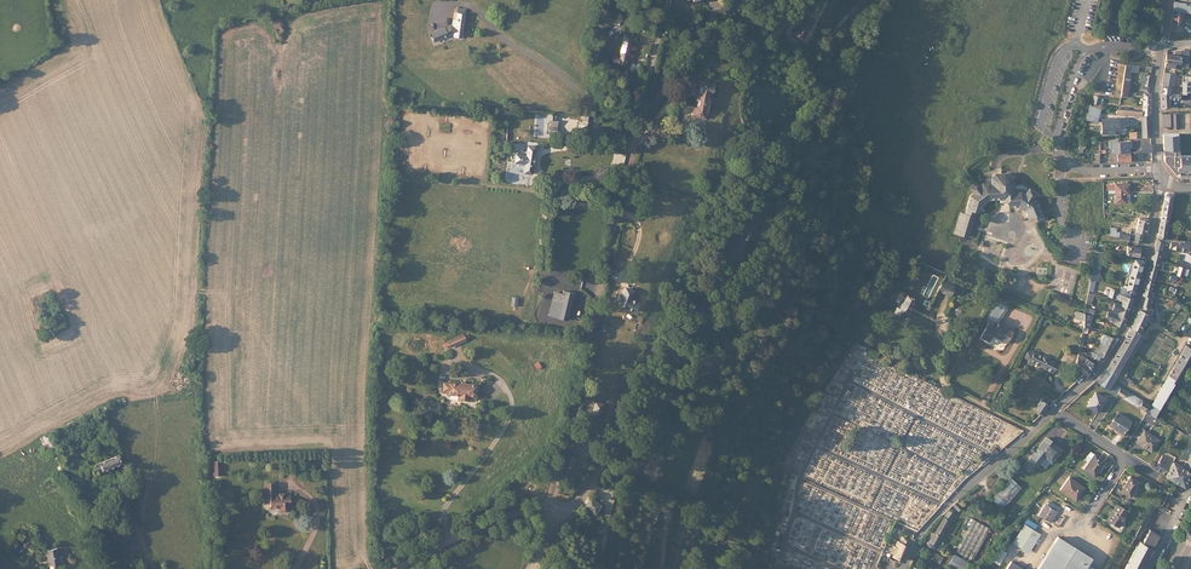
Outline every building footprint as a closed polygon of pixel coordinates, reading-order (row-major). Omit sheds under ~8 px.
[(719,5),(718,1),(714,2),(715,6),(709,7),(711,14),(712,15),(714,15),(714,13),(724,11),(723,4),(719,5)] [(1173,11),(1175,11),(1184,12),(1190,14),(1190,4),(1174,1),(1173,11)] [(433,43),(447,37),(448,39),(451,37),(452,38),(452,37),(455,37),(457,38),(460,38),(464,15),(461,14),(461,10),(456,9),(455,21),(454,27),(451,27),(449,27),(443,29),(443,28),(430,34),(433,43)] [(1175,11),(1173,11),(1170,30),(1182,31),(1183,26),(1181,25),(1182,14),(1175,13),(1175,11)] [(812,20),(806,16),(795,35),(802,39),(812,20)] [(959,28),(952,27),(947,52),(954,54),(959,28)] [(619,59),(628,61),(634,31),(626,29),(620,56),(619,59)] [(1181,56),(1166,54),(1164,66),(1170,67),(1170,65),(1175,65),(1175,62),(1180,63),(1181,56)] [(626,66),(628,61),(619,59),(620,56),(614,55),(612,63),(626,66)] [(1138,72),(1139,66),(1125,65),(1123,79),(1129,80),(1130,71),(1138,72)] [(1175,74),(1163,72),(1162,85),(1171,86),(1173,87),(1175,74)] [(1189,89),(1189,82),(1190,82),(1190,77),(1183,76),(1182,85),(1182,93),(1183,93),(1190,93),(1190,89),(1189,89)] [(1129,80),(1123,79),(1120,96),(1139,97),(1139,95),(1137,95),(1137,93),(1127,92),(1129,80)] [(423,84),(391,83),(391,91),(423,91),(423,84)] [(1143,93),(1148,93),(1150,83),(1145,83),(1145,87),(1140,86),(1139,93),(1142,95),(1142,97),(1143,97),(1143,93)] [(692,85),(690,95),(703,97),(705,87),(692,85)] [(1182,93),(1182,85),(1181,85),(1180,88),(1171,88),(1170,93),(1180,93),(1182,93)] [(1180,95),(1180,93),(1170,93),(1160,92),(1161,101),(1169,101),(1169,99),(1180,98),(1180,97),(1180,95)] [(703,97),(690,95),(689,110),(688,110),(687,120),(700,121),(703,97)] [(1180,97),(1180,98),(1180,103),(1180,104),(1189,104),(1189,105),(1190,105),(1190,96),(1180,97)] [(1100,110),(1091,107),(1087,120),(1097,122),(1100,110)] [(1179,113),(1171,114),(1172,130),(1180,129),(1179,113)] [(1170,114),(1162,114),(1163,127),(1171,126),(1170,114)] [(1151,137),(1150,115),(1143,116),(1143,115),(1141,115),(1142,132),(1142,138),(1151,137)] [(589,118),(581,117),(580,126),(577,126),(576,131),(588,132),(589,118)] [(557,120),(549,120),(548,135),(558,135),(558,127),(557,127),(557,120)] [(1102,134),(1118,133),(1118,125),(1102,125),(1102,132),(1102,134)] [(1164,134),(1165,149),(1180,150),(1180,134),(1164,134)] [(1110,148),(1110,153),(1111,153),(1129,152),(1129,147),(1131,147),(1131,141),(1106,142),(1108,142),(1108,148),(1110,148)] [(536,147),(536,144),(527,143),(527,146),(525,146),(524,154),(515,153),(514,162),(516,163),(523,163),(523,170),(522,172),(530,172),(533,147),(536,147)] [(1109,161),(1111,161),(1118,161),(1129,161),(1129,152),(1111,153),(1110,156),(1109,156),(1109,161)] [(1165,162),(1178,177),(1180,177),(1180,176),(1190,177),(1190,155),(1180,155),(1165,154),(1165,162)] [(519,170),(523,170),(523,163),(516,163),(516,165),(513,167),(512,170),(515,172),(518,172),(519,170)] [(972,210),(977,212),(982,214),(985,205),(991,200),(1002,200),(1008,200),(1008,203),(1011,208),(1018,208),(1025,212),(1028,220),(1035,217),(1038,223),(1044,220),(1037,202),(1035,199),(1038,194),(1031,189),(1030,190),(1028,193),(1025,190),(1018,191),(1018,188),(1018,186),(1015,186),(1015,178),(1011,174),(998,175),(994,180),(994,183),(995,186),(986,186),(982,189),(980,186),(978,183),(971,189),(975,194),(972,197),(966,215),(970,216),(972,210)] [(1129,184),(1108,184),(1108,189),(1116,189),(1116,202),(1125,202),(1125,193),(1129,193),(1129,184)] [(1162,206),(1170,208),(1173,195),(1173,193),(1167,192),(1164,194),(1162,206)] [(1162,206),(1161,214),(1169,216),(1170,208),(1162,206)] [(968,238),(975,218),(970,216),(966,215),(962,213),(955,234),(968,238)] [(1145,233),(1148,220),(1139,218),(1136,231),(1143,233),(1145,233)] [(1160,219),(1159,228),(1167,229),(1168,220),(1160,219)] [(1117,228),(1110,227),(1109,233),(1109,235),(1119,237),(1119,234),(1120,232),(1116,231),(1117,228)] [(1159,228),(1157,237),(1165,238),(1167,230),(1167,229),(1159,228)] [(1171,239),(1177,240),(1178,232),(1167,230),(1165,238),(1166,239),(1171,239)] [(1141,243),(1143,233),(1136,231),(1135,237),(1134,242),(1141,243)] [(1164,240),(1157,238),(1154,250),(1161,252),(1162,247),(1164,240)] [(1189,249),(1189,242),(1177,240),(1171,239),(1171,243),(1170,246),(1170,248),(1188,250),(1189,249)] [(1132,258),(1135,247),(1128,245),(1126,252),(1121,251),(1120,255),(1132,258)] [(1143,256),(1139,255),(1141,248),(1135,247),(1132,258),(1135,258),(1142,260),(1143,256)] [(1100,267),(1102,255),(1098,255),(1098,251),(1095,250),(1092,266),(1100,267)] [(1161,252),(1154,250),(1153,256),(1152,258),(1151,265),(1157,267),(1161,252)] [(1134,290),(1143,260),(1142,260),(1135,258),(1127,286),(1127,287),(1128,288),(1134,290)] [(1190,265),(1176,260),(1175,263),(1185,267),(1189,269),(1190,269),(1190,265)] [(1157,267),(1151,265),(1146,283),(1153,285),(1157,267)] [(1092,266),(1091,278),(1096,279),(1098,280),(1100,267),(1092,266)] [(948,295),(953,286),(943,281),(938,290),(948,295)] [(1153,285),(1146,283),(1144,289),(1151,291),(1153,285)] [(1132,297),(1134,290),(1128,288),(1127,287),(1123,286),(1121,286),(1119,293),(1132,297)] [(634,291),(625,287),(622,295),(620,294),(618,299),(620,300),(619,304),(635,310),(638,303),(630,299),(634,291)] [(1132,297),(1119,293),(1116,292),(1117,289),(1111,287),(1108,296),(1122,300),(1121,304),(1130,307),(1132,297)] [(552,312),(557,292),(554,291),(549,316),(556,318),(557,314),(552,312)] [(562,293),(557,292),(552,312),(557,314),(556,318),(567,320),(574,293),(563,291),(562,293)] [(1091,305),(1094,293),(1088,292),(1085,304),(1091,305)] [(915,299),(907,295),(897,314),(902,317),(903,314),(906,316),(915,299)] [(1152,298),(1142,295),(1140,304),(1149,308),(1152,298)] [(1126,317),(1130,307),(1121,304),(1115,302),(1112,311),(1126,317)] [(1149,308),(1140,304),(1139,309),(1149,313),(1149,314),(1151,315),(1153,309),(1149,308)] [(1089,329),(1090,315),(1088,315),(1088,312),(1093,313),(1094,309),(1090,309),(1085,307),(1083,313),(1076,311),(1074,318),(1083,320),(1083,327),(1088,329),(1089,329)] [(1140,333),(1149,314),(1149,313),(1139,309),(1130,328),(1140,333)] [(1127,318),(1118,314),(1108,311),(1106,317),(1113,319),(1116,320),(1114,323),(1123,327),(1127,318)] [(996,327),(988,323),(980,337),(988,342),(992,336),(1006,344),(1013,332),(998,324),(996,327)] [(1134,344),(1140,333),(1130,328),(1124,339),(1134,344)] [(462,334),(448,340),(451,347),(465,342),(462,334)] [(1110,347),(1115,339),(1104,334),(1099,342),(1101,343),(1110,347)] [(1134,344),(1124,339),(1107,369),(1115,376),(1134,344)] [(1107,353),(1110,347),(1101,343),(1098,349),(1107,353)] [(1174,367),(1181,371),(1190,354),(1190,348),(1186,345),(1174,367)] [(1104,358),(1107,353),(1098,349),(1095,347),(1093,352),(1104,358)] [(1028,352),(1027,351),(1023,358),(1029,361),(1028,362),(1033,365),(1034,363),(1039,366),(1043,368),(1044,369),(1052,372),(1056,363),(1049,360),(1050,358),(1047,356),(1046,358),(1043,357),(1034,352),(1032,354),(1028,352)] [(1097,366),(1081,355),(1082,353),(1078,351),(1078,354),(1077,357),(1090,368),(1092,370),(1097,366)] [(1104,358),(1093,352),(1093,353),(1091,356),(1095,358),(1100,362),(1101,362),(1104,358)] [(1092,370),(1090,368),(1077,357),(1074,365),(1085,376),(1092,370)] [(1181,371),(1174,367),(1172,370),(1179,375),(1181,371)] [(1108,390),(1115,376),(1107,369),(1096,380),(1100,385),(1108,390)] [(1179,375),(1172,370),(1170,374),(1177,379),(1179,375)] [(1177,379),(1170,374),(1167,379),(1174,383),(1177,379)] [(1174,383),(1167,379),(1165,383),(1172,388),(1174,384),(1174,383)] [(466,382),(460,382),(444,381),(443,390),(448,390),(448,394),(459,394),(458,400),(468,401),(468,395),(475,395),(476,383),(466,382)] [(1172,388),(1165,383),(1162,388),(1169,392),(1172,388)] [(1115,384),(1111,391),(1116,394),(1120,387),(1115,384)] [(1116,394),(1122,398),(1126,391),(1120,387),(1116,394)] [(1162,388),(1160,392),(1166,397),(1169,392),(1162,388)] [(1126,391),(1122,398),(1128,401),(1132,394),(1126,391)] [(1157,396),(1164,400),(1166,397),(1160,392),(1157,396)] [(1050,406),(1054,402),(1044,394),(1033,410),(1040,415),(1048,405),(1049,407),(1050,406)] [(1105,400),(1095,394),(1086,408),(1097,414),(1105,400)] [(1132,394),(1128,401),(1134,405),(1138,398),(1132,394)] [(1138,398),(1134,405),(1138,407),(1142,400),(1138,398)] [(1138,407),(1144,411),(1148,404),(1142,400),(1138,407)] [(1152,406),(1158,410),(1162,404),(1155,400),(1152,406)] [(600,417),(603,404),(595,402),(592,415),(600,417)] [(1144,411),(1147,412),(1155,417),(1158,410),(1152,406),(1148,404),(1144,411)] [(1131,423),(1118,414),(1109,426),(1122,435),(1131,423)] [(682,429),(691,433),(693,427),(684,424),(682,429)] [(1159,440),(1144,430),(1136,442),(1151,452),(1159,440)] [(43,450),(52,446),(48,437),(39,441),(43,450)] [(1051,462),(1061,449),(1046,437),(1037,449),(1034,446),(1030,451),(1033,453),(1024,465),(1031,471),(1038,463),(1043,456),(1050,461),(1051,462)] [(1190,437),(1180,457),(1186,460),(1183,466),(1162,456),(1156,466),(1153,464),(1151,467),(1166,475),(1165,476),(1184,485),(1190,472),(1190,438),(1190,437)] [(641,470),(648,473),(656,453),(648,450),(645,458),(643,457),(644,454),(642,453),(635,472),(639,474),(641,470)] [(1085,460),(1088,462),(1094,455),(1090,452),(1085,460)] [(1094,477),(1103,463),(1098,459),(1099,457),(1095,454),(1094,455),(1088,462),(1084,469),(1094,477)] [(91,469),(79,474),(82,482),(109,470),(111,475),(116,473),(114,469),(122,465),(118,456),(91,467),(91,469)] [(983,465),(992,457),(989,456),(987,457),(985,456),(979,460),(983,465)] [(1045,468),(1050,461),(1043,456),(1038,463),(1045,468)] [(1009,475),(1015,469),(1011,465),(1006,471),(1009,475)] [(1130,497),(1139,483),(1131,477),(1122,491),(1130,497)] [(991,498),(1002,508),(1021,487),(1011,478),(991,498)] [(1075,500),(1084,488),(1069,478),(1061,490),(1075,500)] [(274,482),(265,482),(266,503),(270,503),(270,508),(279,508),(279,510),(288,510),(288,504),(290,504),(289,495),(284,495),(284,493),(278,493),(279,495),(275,494),(274,482)] [(79,490),(72,493),(75,499),(81,496),(79,490)] [(590,497),(584,506),(596,513),(601,503),(590,497)] [(954,506),(953,506),(959,511),(959,512),(962,509),(961,507),(963,504),(959,500),(954,506)] [(1054,517),(1059,508),(1049,501),(1046,505),(1045,504),(1038,515),(1049,522),(1052,516),(1054,517)] [(1118,527),(1127,512),(1117,505),(1107,519),(1118,527)] [(949,512),(949,511),(942,520),(933,535),(927,544),(927,545),(932,549),(955,513),(953,511),(952,512),(951,513),(949,512)] [(973,519),(955,551),(972,560),(990,528),(973,519)] [(1028,551),(1039,533),(1025,524),(1013,543),(1019,547),(1020,546),(1028,551)] [(1121,568),(1141,568),(1148,555),(1152,549),(1159,535),(1145,528),(1139,540),(1138,540),(1135,543),(1121,568)] [(927,544),(933,535),(930,532),(924,542),(927,544)] [(891,556),(901,560),(910,540),(902,537),(900,542),(896,541),(894,546),(895,547),(892,553),(891,556)] [(1093,568),(1086,564),(1090,558),(1058,538),(1038,568),(1093,568)] [(56,548),(45,550),(48,565),(62,562),(60,556),(58,556),(56,548)] [(933,554),(930,561),(938,564),(941,557),(933,554)] [(971,563),(954,554),(948,566),(953,568),(968,568),(971,563)]
